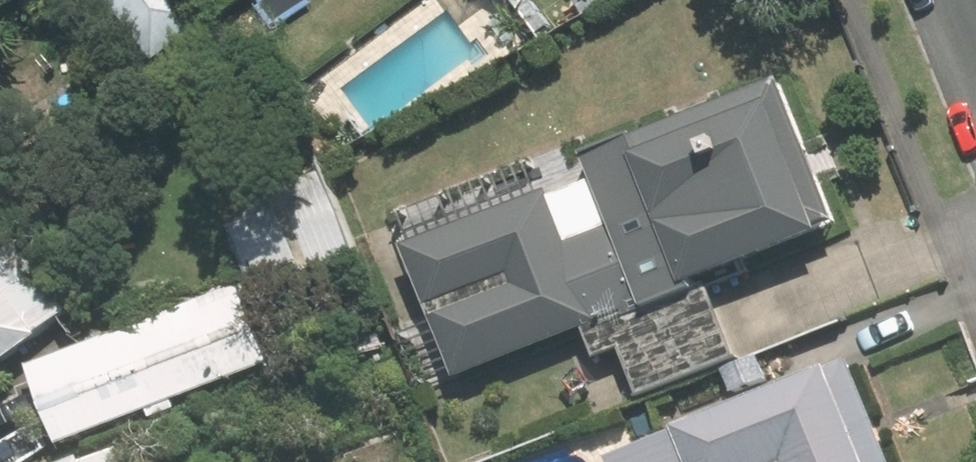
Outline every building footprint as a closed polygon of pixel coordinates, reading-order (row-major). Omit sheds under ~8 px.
[(156,69),(221,24),(204,0),(108,0),(156,69)] [(644,314),(718,286),(717,283),(843,234),(786,86),(586,162),(597,190),(638,297),(643,312),(644,314)] [(338,176),(225,208),(247,285),(305,268),(309,283),(364,267),(338,176)] [(410,241),(463,378),(643,312),(638,297),(597,190),(564,202),(557,185),(410,241)] [(0,214),(0,376),(79,313),(0,214)] [(644,314),(593,331),(605,364),(627,356),(645,403),(748,363),(718,286),(644,314)] [(270,368),(243,291),(29,369),(56,445),(270,368)] [(860,360),(621,457),(623,461),(901,461),(860,360)] [(126,449),(92,461),(131,461),(126,449)]
